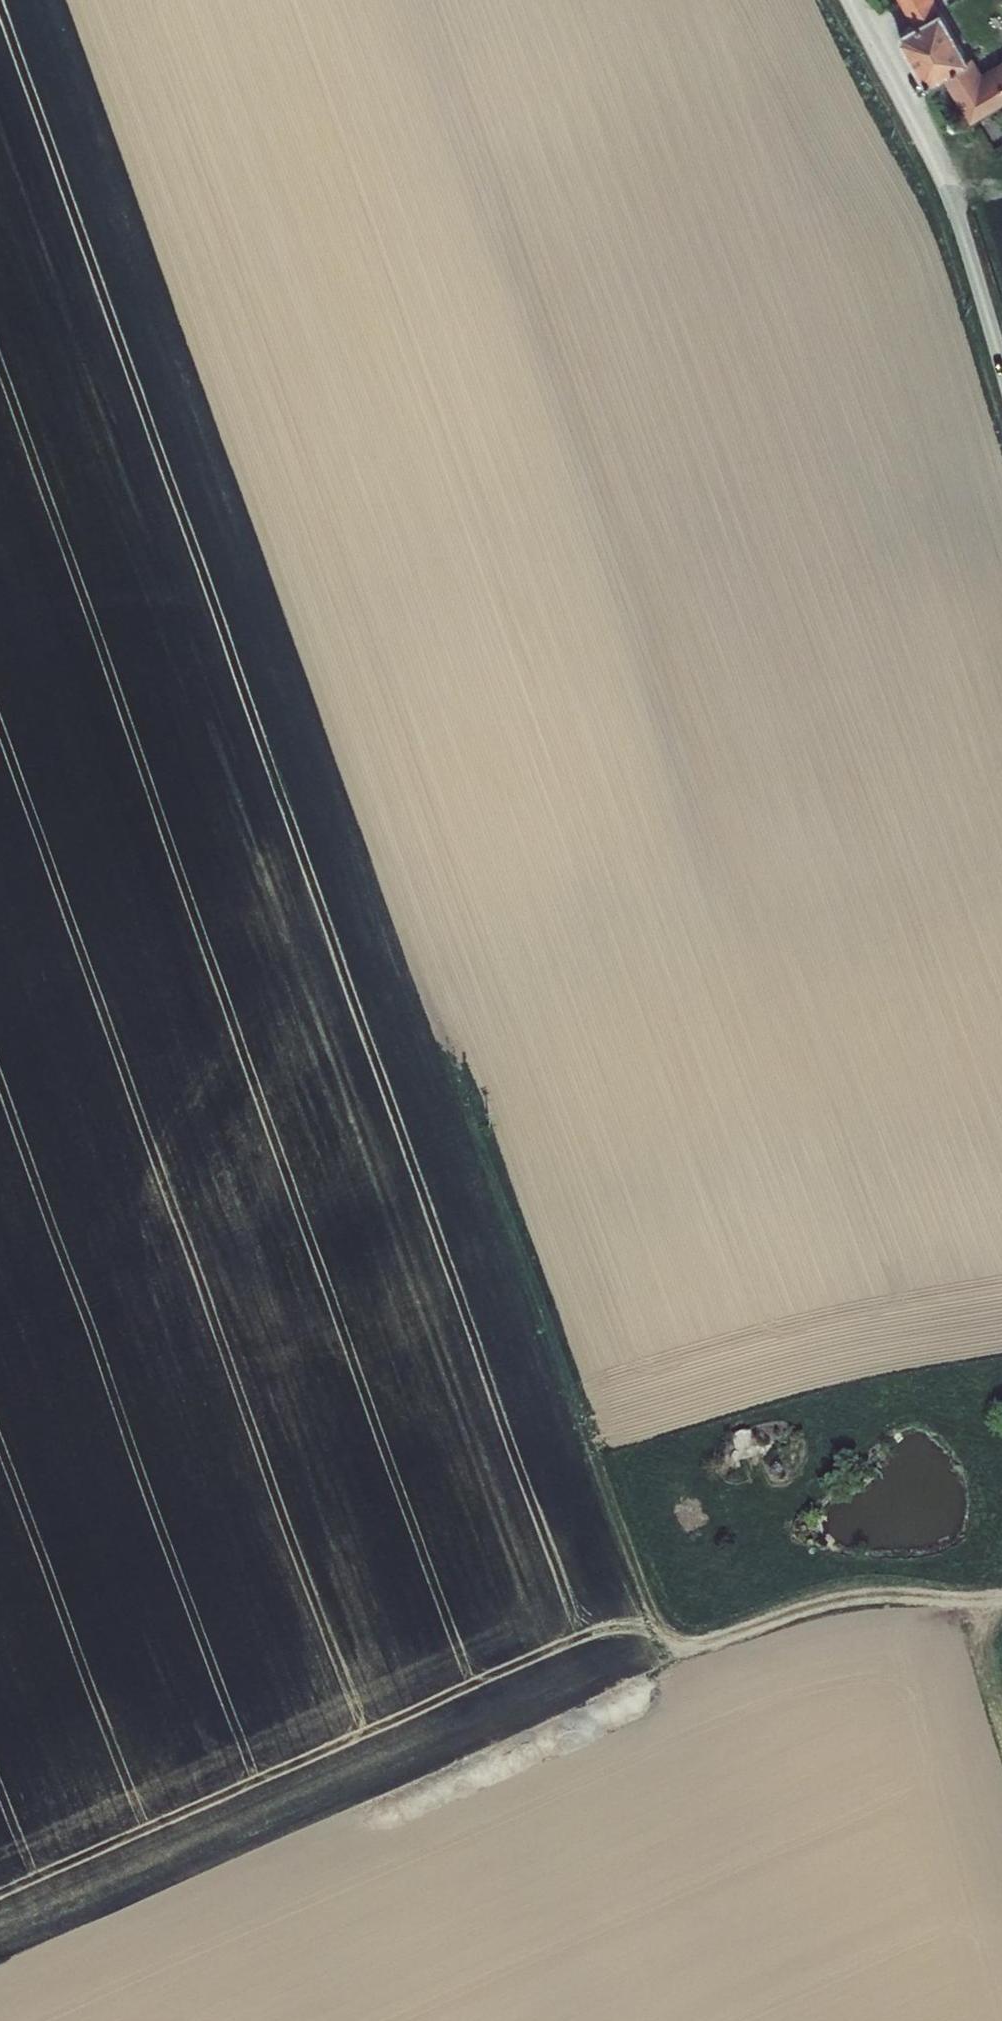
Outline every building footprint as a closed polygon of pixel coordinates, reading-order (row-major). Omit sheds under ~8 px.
[(886,0),(895,17),(920,4),(917,0),(886,0)] [(920,4),(895,17),(900,26),(883,35),(916,93),(933,84),(959,128),(1001,104),(1001,68),(967,88),(920,4)]
